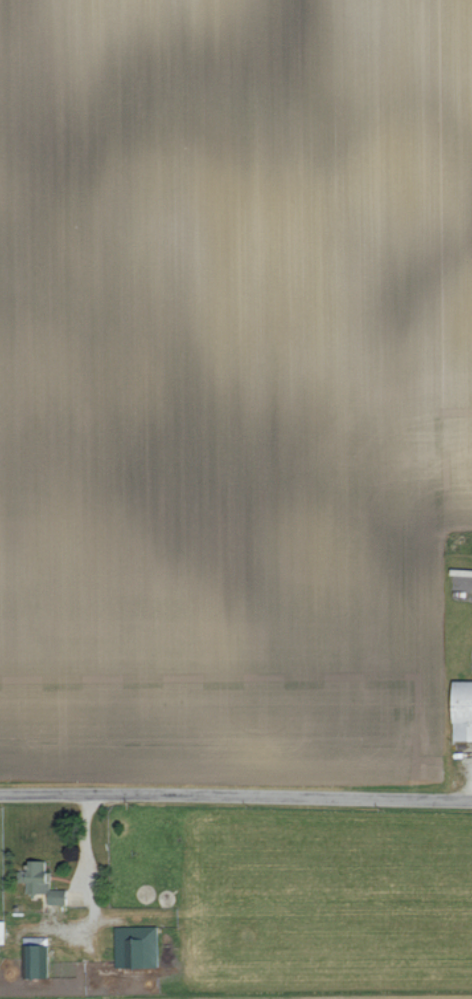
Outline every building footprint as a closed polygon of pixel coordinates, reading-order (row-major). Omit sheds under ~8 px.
[(42,893),(43,861),(24,860),(23,893),(42,893)]
